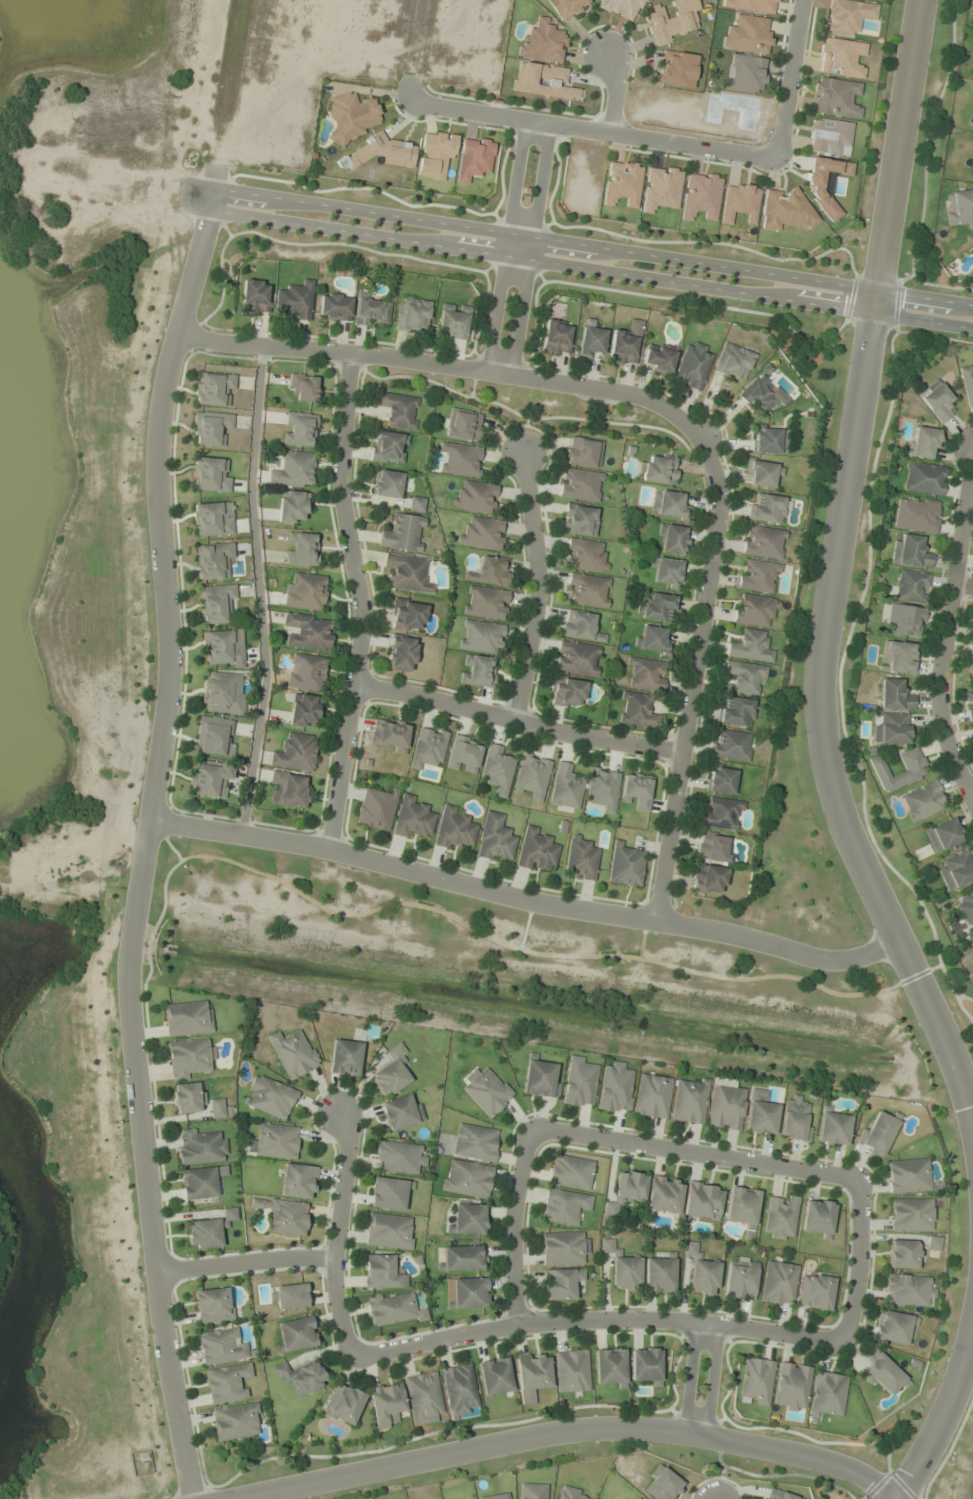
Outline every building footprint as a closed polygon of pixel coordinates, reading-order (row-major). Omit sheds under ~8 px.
[(560,23),(590,6),(587,0),(547,0),(560,23)] [(632,22),(636,13),(643,11),(651,45),(657,47),(668,45),(672,34),(697,28),(695,19),(699,9),(696,0),(671,0),(674,15),(665,18),(662,3),(645,7),(648,0),(601,0),(598,8),(632,22)] [(849,0),(827,0),(822,33),(856,38),(859,19),(875,21),(878,5),(849,0)] [(516,56),(562,65),(568,31),(547,27),(549,18),(537,16),(535,25),(530,24),(526,46),(518,45),(516,56)] [(817,72),(863,79),(865,66),(856,65),(857,55),(866,57),(868,43),(822,37),(817,72)] [(693,89),(697,54),(661,50),(657,85),(693,89)] [(768,58),(729,53),(724,89),(763,95),(768,58)] [(568,68),(516,61),(512,92),(582,101),(583,90),(566,87),(568,68)] [(861,107),(851,105),(853,93),(862,94),(863,82),(815,77),(811,113),(860,119),(861,107)] [(333,144),(383,129),(373,96),(357,101),(354,91),(326,99),(335,129),(329,131),(333,144)] [(839,156),(840,146),(849,147),(853,122),(811,117),(806,151),(839,156)] [(456,136),(423,131),(416,177),(448,182),(456,136)] [(455,182),(469,184),(470,176),(489,179),(495,141),(462,136),(455,182)] [(603,205),(614,206),(615,198),(626,199),(625,209),(637,210),(643,164),(607,160),(603,205)] [(641,212),(654,214),(655,205),(677,208),(683,170),(648,165),(641,212)] [(680,219),(692,221),(694,212),(705,214),(704,221),(715,223),(723,176),(687,171),(680,219)] [(720,223),(730,225),(732,214),(747,216),(746,225),(755,226),(760,187),(726,183),(720,223)] [(760,229),(779,232),(781,224),(809,228),(814,195),(765,188),(760,229)] [(944,191),(947,227),(972,226),(972,189),(944,191)] [(268,280),(242,279),(241,313),(267,314),(268,280)] [(294,311),(293,319),(310,321),(313,280),(302,279),(302,289),(277,287),(275,309),(294,311)] [(351,295),(320,295),(320,320),(351,320),(351,295)] [(390,301),(357,298),(355,323),(388,326),(390,301)] [(429,301),(399,298),(395,329),(425,333),(429,301)] [(437,334),(465,339),(471,308),(442,303),(437,334)] [(542,353),(568,355),(571,323),(545,321),(542,353)] [(590,361),(592,351),(601,353),(606,331),(583,325),(575,357),(590,361)] [(608,362),(634,365),(638,333),(612,329),(608,362)] [(701,390),(710,356),(703,354),(705,346),(685,340),(674,382),(701,390)] [(754,355),(724,342),(712,371),(743,383),(754,355)] [(675,353),(647,345),(641,367),(668,375),(675,353)] [(958,368),(967,406),(972,404),(972,365),(958,368)] [(195,404),(232,407),(234,375),(198,372),(195,404)] [(738,395),(760,416),(776,400),(769,393),(773,388),(758,374),(738,395)] [(289,391),(296,391),(296,401),(318,401),(318,375),(289,375),(289,391)] [(946,404),(953,399),(938,382),(919,398),(940,424),(954,413),(946,404)] [(419,398),(378,393),(377,404),(387,405),(384,427),(414,430),(419,398)] [(445,437),(477,442),(481,415),(449,411),(445,437)] [(193,445),(222,445),(222,429),(231,429),(231,413),(193,412),(193,445)] [(315,446),(316,414),(285,413),(284,445),(315,446)] [(934,460),(939,431),(913,426),(909,455),(934,460)] [(785,442),(778,442),(778,428),(752,428),(752,453),(785,453),(785,442)] [(402,465),(407,435),(374,430),(370,460),(402,465)] [(565,464),(597,469),(601,442),(568,437),(565,464)] [(482,447),(439,442),(438,451),(446,452),(443,473),(478,478),(482,447)] [(313,453),(281,451),(281,471),(268,470),(268,485),(312,487),(313,453)] [(672,485),(676,459),(645,454),(641,480),(672,485)] [(229,459),(193,458),(192,490),(228,491),(229,459)] [(743,474),(751,475),(750,485),(772,488),(774,476),(780,477),(782,464),(745,460),(743,474)] [(946,467),(907,461),(903,491),(942,496),(946,467)] [(602,473),(562,468),(558,497),(598,503),(602,473)] [(372,495),(398,499),(402,473),(376,470),(372,495)] [(454,489),(450,508),(492,516),(497,486),(463,480),(461,490),(454,489)] [(310,492),(280,491),(278,522),(300,523),(300,514),(309,514),(310,492)] [(651,515),(684,517),(686,493),(653,491),(651,515)] [(749,520),(784,523),(787,497),(752,494),(749,520)] [(893,527),(935,534),(941,502),(898,495),(893,527)] [(423,498),(409,498),(409,510),(423,510),(423,498)] [(232,535),(231,502),(193,504),(194,537),(232,535)] [(562,533),(594,536),(597,508),(565,505),(562,533)] [(378,547),(420,552),(425,518),(393,513),(390,532),(380,531),(378,547)] [(460,545),(499,552),(505,523),(465,515),(460,545)] [(684,556),(688,529),(660,524),(657,544),(659,545),(658,551),(684,556)] [(741,554),(780,561),(785,531),(746,525),(741,554)] [(318,566),(318,534),(287,534),(287,566),(318,566)] [(891,563),(930,568),(932,550),(923,549),(925,537),(901,534),(900,541),(894,540),(891,563)] [(607,552),(601,552),(602,541),(566,538),(564,569),(606,572),(607,552)] [(233,559),(232,543),(195,545),(197,581),(227,579),(225,560),(233,559)] [(427,558),(385,553),(383,569),(390,569),(387,588),(432,594),(434,583),(423,581),(427,558)] [(476,574),(465,572),(463,581),(506,587),(510,561),(479,557),(476,574)] [(682,562),(651,557),(649,572),(654,573),(652,584),(678,588),(682,562)] [(737,588),(774,594),(779,564),(741,558),(737,588)] [(930,575),(898,569),(893,598),(925,604),(930,575)] [(283,607),(323,611),(326,576),(296,573),(294,593),(285,591),(283,607)] [(610,578),(568,573),(565,603),(607,608),(610,578)] [(200,586),(201,624),(228,623),(227,602),(236,601),(235,585),(200,586)] [(508,591),(466,586),(462,615),(504,621),(508,591)] [(767,617),(775,619),(778,599),(736,592),(731,622),(765,628),(767,617)] [(641,618),(673,621),(676,596),(644,593),(641,618)] [(393,599),(389,628),(422,632),(426,603),(393,599)] [(919,638),(924,609),(889,603),(885,632),(919,638)] [(604,642),(605,634),(594,633),(596,614),(564,611),(561,637),(604,642)] [(284,612),(282,626),(290,627),(287,647),(329,653),(333,619),(284,612)] [(504,625),(462,619),(458,649),(499,654),(504,625)] [(667,627),(637,627),(637,651),(667,651),(667,627)] [(213,667),(243,667),(243,628),(202,629),(203,658),(213,658),(213,667)] [(764,650),(767,632),(740,628),(738,644),(727,642),(725,657),(772,663),(773,651),(764,650)] [(413,671),(416,639),(390,636),(387,669),(413,671)] [(554,671),(596,676),(600,646),(558,640),(554,671)] [(881,672),(915,673),(916,643),(882,642),(881,672)] [(285,687),(321,692),(326,658),(291,652),(285,687)] [(460,684),(493,688),(496,659),(463,655),(460,684)] [(663,692),(666,662),(627,658),(626,667),(632,668),(630,688),(663,692)] [(765,666),(725,661),(723,675),(733,676),(731,691),(761,695),(765,666)] [(202,713),(244,714),(244,692),(239,692),(239,673),(202,672),(202,713)] [(549,705),(581,708),(584,680),(552,676),(549,705)] [(880,709),(914,709),(914,693),(903,693),(903,679),(880,679),(880,709)] [(970,722),(972,721),(972,690),(964,692),(970,722)] [(650,694),(621,691),(618,725),(657,728),(658,714),(649,713),(650,694)] [(291,701),(288,725),(316,728),(319,696),(286,693),(285,701),(291,701)] [(717,723),(752,728),(755,701),(721,696),(717,723)] [(873,744),(908,744),(908,714),(873,714),(873,744)] [(231,756),(234,719),(198,716),(195,745),(198,745),(198,753),(231,756)] [(369,748),(405,754),(409,725),(373,719),(369,748)] [(422,763),(442,767),(448,732),(417,727),(409,768),(421,770),(422,763)] [(712,757),(751,763),(755,735),(716,729),(712,757)] [(269,767),(313,772),(317,736),(284,732),(282,752),(271,751),(269,767)] [(446,768),(474,774),(482,742),(453,735),(446,768)] [(505,747),(487,744),(479,783),(497,787),(495,797),(506,800),(515,759),(502,757),(505,747)] [(868,759),(883,794),(929,775),(917,746),(897,754),(904,770),(889,776),(880,754),(868,759)] [(513,788),(532,793),(530,800),(541,803),(552,760),(522,752),(513,788)] [(190,795),(226,799),(230,764),(194,760),(190,795)] [(548,807),(578,812),(584,777),(569,774),(571,764),(557,761),(548,807)] [(614,815),(620,772),(590,767),(585,801),(605,804),(603,814),(614,815)] [(736,769),(710,767),(707,792),(733,794),(736,769)] [(305,809),(310,777),(272,770),(266,803),(305,809)] [(651,778),(623,775),(621,799),(634,800),(633,810),(648,811),(651,778)] [(899,796),(911,823),(947,807),(935,780),(899,796)] [(392,832),(431,839),(436,811),(417,807),(419,795),(389,790),(388,794),(361,789),(355,825),(392,832)] [(739,830),(741,800),(705,798),(702,827),(739,830)] [(442,804),(433,846),(452,850),(454,842),(473,846),(478,821),(460,817),(462,808),(442,804)] [(504,814),(485,810),(475,857),(510,864),(516,837),(508,836),(510,826),(501,824),(504,814)] [(924,830),(934,854),(963,841),(953,817),(924,830)] [(515,866),(543,873),(546,864),(555,866),(560,842),(541,837),(543,829),(525,825),(515,866)] [(731,838),(700,832),(695,858),(726,864),(731,838)] [(563,877),(595,881),(599,849),(589,848),(591,837),(570,834),(563,877)] [(622,849),(623,841),(613,840),(607,882),(640,887),(645,852),(622,849)] [(967,848),(941,860),(945,869),(938,872),(947,892),(972,880),(972,861),(967,848)] [(690,889),(722,894),(726,869),(694,864),(690,889)] [(966,928),(972,924),(972,888),(951,901),(966,928)] [(210,1000),(162,1004),(165,1037),(213,1033),(210,1000)] [(319,1066),(302,1028),(282,1038),(278,1031),(266,1036),(287,1081),(319,1066)] [(169,1039),(169,1076),(214,1076),(214,1039),(169,1039)] [(362,1042),(332,1039),(329,1074),(359,1076),(362,1042)] [(412,1081),(400,1062),(408,1057),(400,1042),(384,1052),(390,1063),(369,1075),(382,1098),(412,1081)] [(592,1108),(598,1067),(588,1066),(589,1058),(568,1055),(562,1104),(592,1108)] [(560,1077),(552,1076),(554,1063),(526,1060),(522,1095),(557,1098),(560,1077)] [(597,1110),(629,1114),(634,1073),(625,1072),(626,1063),(603,1060),(597,1110)] [(468,1083),(461,1091),(491,1120),(516,1095),(486,1066),(479,1073),(473,1068),(463,1079),(468,1083)] [(253,1073),(246,1093),(252,1096),(248,1107),(286,1121),(298,1090),(253,1073)] [(634,1115),(667,1119),(672,1077),(639,1073),(634,1115)] [(708,1081),(676,1077),(671,1120),(703,1124),(708,1081)] [(706,1126),(739,1131),(745,1089),(733,1087),(734,1082),(713,1079),(706,1126)] [(173,1113),(204,1113),(204,1083),(173,1083),(173,1113)] [(411,1102),(409,1094),(380,1101),(387,1131),(424,1122),(418,1100),(411,1102)] [(780,1138),(809,1141),(811,1122),(804,1121),(806,1097),(785,1095),(780,1138)] [(233,1117),(232,1106),(224,1107),(223,1099),(210,1099),(211,1118),(233,1117)] [(749,1099),(744,1132),(774,1136),(778,1103),(749,1099)] [(869,1127),(864,1125),(857,1141),(865,1145),(863,1151),(882,1159),(899,1119),(876,1109),(869,1127)] [(850,1114),(821,1111),(817,1143),(847,1146),(850,1114)] [(246,1155),(296,1160),(300,1127),(259,1122),(257,1141),(248,1140),(246,1155)] [(494,1162),(499,1129),(457,1123),(452,1156),(494,1162)] [(226,1162),(225,1130),(177,1132),(178,1164),(226,1162)] [(419,1145),(377,1140),(374,1170),(415,1175),(417,1166),(425,1167),(426,1156),(418,1155),(419,1145)] [(589,1191),(594,1160),(553,1153),(548,1184),(589,1191)] [(929,1191),(927,1158),(887,1161),(889,1194),(929,1191)] [(488,1199),(493,1166),(445,1159),(440,1192),(488,1199)] [(313,1200),(317,1167),(284,1162),(279,1195),(313,1200)] [(180,1169),(182,1200),(217,1198),(215,1167),(180,1169)] [(646,1174),(618,1171),(614,1203),(604,1202),(603,1215),(617,1216),(619,1200),(643,1203),(646,1174)] [(403,1211),(405,1190),(412,1191),(413,1181),(373,1176),(369,1207),(403,1211)] [(647,1210),(679,1214),(683,1180),(651,1176),(647,1210)] [(722,1185),(686,1182),(683,1217),(719,1220),(722,1185)] [(725,1222),(744,1224),(744,1229),(754,1231),(759,1190),(730,1186),(725,1222)] [(540,1221),(577,1226),(580,1209),(590,1210),(592,1195),(545,1189),(540,1221)] [(797,1197),(784,1196),(767,1194),(763,1238),(793,1241),(797,1197)] [(305,1235),(307,1201),(251,1197),(250,1207),(271,1209),(269,1233),(305,1235)] [(891,1231),(932,1231),(932,1198),(891,1198),(891,1231)] [(801,1232),(831,1236),(834,1202),(804,1199),(801,1232)] [(484,1233),(485,1204),(454,1204),(453,1233),(484,1233)] [(223,1220),(188,1220),(189,1248),(221,1247),(220,1228),(227,1228),(227,1220),(237,1220),(237,1208),(223,1208),(223,1220)] [(365,1246),(410,1250),(414,1217),(368,1213),(365,1246)] [(542,1232),(542,1265),(588,1265),(588,1232),(542,1232)] [(601,1250),(609,1252),(612,1241),(604,1239),(601,1250)] [(889,1269),(918,1269),(918,1240),(889,1240),(889,1269)] [(697,1260),(698,1243),(685,1242),(684,1255),(693,1255),(689,1292),(716,1295),(719,1262),(697,1260)] [(485,1271),(485,1246),(442,1246),(442,1271),(485,1271)] [(665,1258),(645,1258),(645,1292),(674,1292),(674,1253),(665,1253),(665,1258)] [(364,1288),(406,1288),(406,1275),(395,1275),(395,1254),(364,1254),(364,1288)] [(737,1265),(727,1264),(723,1297),(753,1300),(758,1260),(738,1257),(737,1265)] [(612,1290),(640,1290),(640,1258),(612,1258),(612,1290)] [(804,1268),(826,1269),(826,1259),(804,1258),(804,1268)] [(793,1306),(798,1265),(765,1261),(760,1301),(793,1306)] [(574,1279),(584,1279),(584,1269),(543,1269),(543,1300),(574,1300),(574,1279)] [(834,1278),(801,1273),(797,1307),(829,1312),(834,1278)] [(924,1307),(925,1297),(933,1297),(934,1287),(926,1287),(927,1276),(886,1274),(884,1304),(924,1307)] [(487,1309),(487,1278),(446,1279),(446,1309),(487,1309)] [(307,1283),(271,1286),(273,1309),(309,1306),(307,1283)] [(197,1324),(232,1320),(228,1287),(193,1291),(197,1324)] [(427,1320),(426,1309),(414,1311),(412,1291),(367,1297),(371,1327),(427,1320)] [(905,1346),(909,1325),(916,1326),(918,1317),(878,1309),(872,1340),(905,1346)] [(276,1344),(277,1353),(316,1346),(311,1316),(279,1321),(283,1343),(276,1344)] [(203,1367),(250,1358),(247,1340),(238,1341),(235,1324),(196,1332),(203,1367)] [(661,1348),(631,1348),(631,1379),(652,1379),(652,1387),(661,1387),(661,1348)] [(595,1349),(595,1384),(617,1384),(617,1388),(625,1388),(625,1349),(595,1349)] [(587,1350),(555,1351),(557,1392),(589,1391),(587,1350)] [(878,1351),(857,1371),(884,1398),(894,1388),(899,1394),(910,1383),(878,1351)] [(549,1353),(516,1355),(520,1405),(532,1404),(532,1392),(551,1391),(549,1353)] [(289,1370),(285,1362),(272,1368),(281,1386),(291,1381),(299,1397),(328,1383),(315,1357),(289,1370)] [(478,1362),(484,1396),(513,1390),(507,1357),(478,1362)] [(774,1360),(743,1357),(740,1403),(769,1406),(774,1360)] [(812,1367),(779,1362),(772,1407),(804,1412),(812,1367)] [(210,1405),(247,1399),(243,1377),(252,1375),(250,1363),(204,1370),(210,1405)] [(450,1416),(479,1410),(471,1363),(441,1368),(450,1416)] [(412,1422),(444,1416),(435,1370),(403,1377),(412,1422)] [(848,1376),(816,1371),(809,1415),(841,1420),(848,1376)] [(351,1428),(366,1394),(336,1381),(321,1414),(351,1428)] [(374,1430),(386,1428),(385,1417),(404,1415),(401,1383),(369,1386),(374,1430)] [(211,1409),(215,1441),(261,1435),(257,1403),(211,1409)] [(684,1483),(658,1465),(641,1489),(655,1498),(673,1498),(684,1483)] [(546,1484),(519,1484),(519,1498),(546,1498),(546,1484)] [(561,1485),(558,1498),(585,1498),(587,1492),(561,1485)] [(769,1488),(766,1498),(806,1498),(769,1488)]
